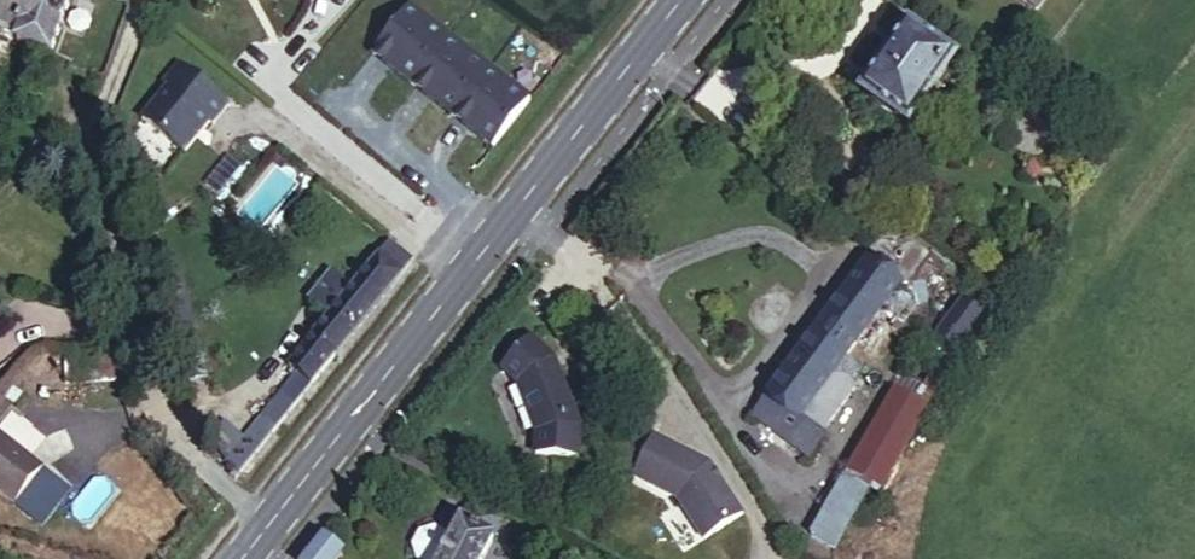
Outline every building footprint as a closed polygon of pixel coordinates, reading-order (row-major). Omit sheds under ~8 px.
[(51,59),(73,0),(0,0),(0,35),(18,42),(16,45),(51,59)] [(1037,12),(1046,0),(1020,0),(1037,12)] [(414,12),(379,58),(499,150),(535,104),(414,12)] [(910,32),(865,95),(909,126),(927,102),(933,105),(942,92),(936,87),(954,62),(910,32)] [(225,106),(177,66),(161,85),(165,89),(140,121),(182,155),(208,123),(211,125),(225,106)] [(391,241),(372,266),(395,286),(403,276),(415,260),(391,241)] [(869,263),(753,417),(811,459),(826,436),(824,433),(858,388),(850,383),(913,299),(898,289),(901,285),(869,263)] [(316,334),(340,354),(395,286),(372,266),(353,288),(332,271),(309,299),(330,317),(316,334)] [(938,337),(960,353),(987,318),(966,301),(938,337)] [(181,324),(169,340),(187,391),(211,382),(193,331),(181,324)] [(340,354),(316,334),(292,363),(316,383),(340,354)] [(553,371),(546,354),(530,340),(502,372),(517,385),(538,436),(537,456),(579,458),(580,438),(573,421),(578,419),(557,369),(553,371)] [(557,369),(546,354),(553,371),(557,369)] [(869,489),(882,495),(928,409),(894,391),(846,476),(869,489)] [(229,464),(243,475),(281,428),(267,416),(229,464)] [(13,506),(44,469),(0,434),(0,495),(13,506)] [(655,436),(634,478),(678,501),(703,541),(743,516),(711,464),(655,436)] [(836,549),(869,489),(846,476),(812,537),(836,549)] [(493,539),(489,537),(503,509),(477,495),(455,538),(436,529),(422,534),(415,548),(418,558),(483,558),(493,539)] [(325,541),(311,558),(341,558),(344,555),(325,541)]
